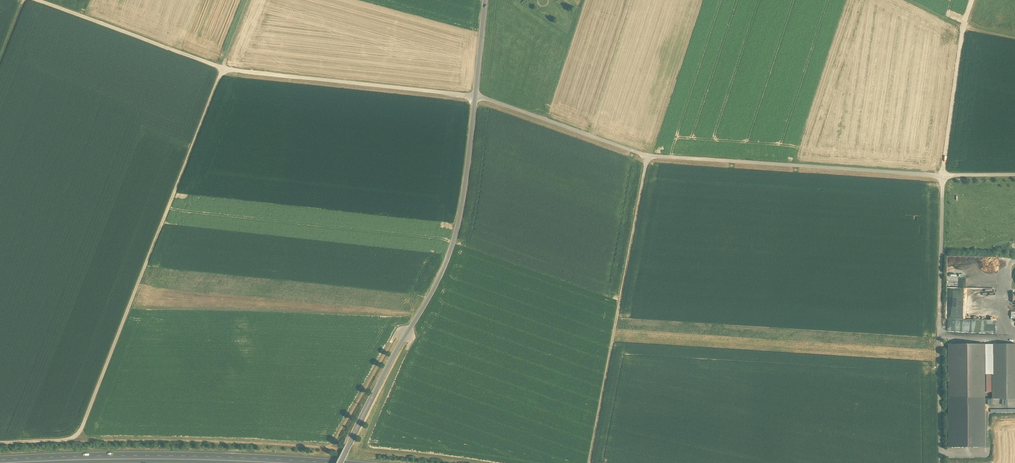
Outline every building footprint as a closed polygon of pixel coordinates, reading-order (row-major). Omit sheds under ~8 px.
[(957,271),(978,270),(978,257),(963,257),(963,261),(957,261),(957,271)] [(962,331),(987,331),(987,320),(964,319),(963,323),(962,323),(962,331)] [(949,343),(950,446),(985,445),(984,398),(1014,397),(1014,342),(949,343)]
